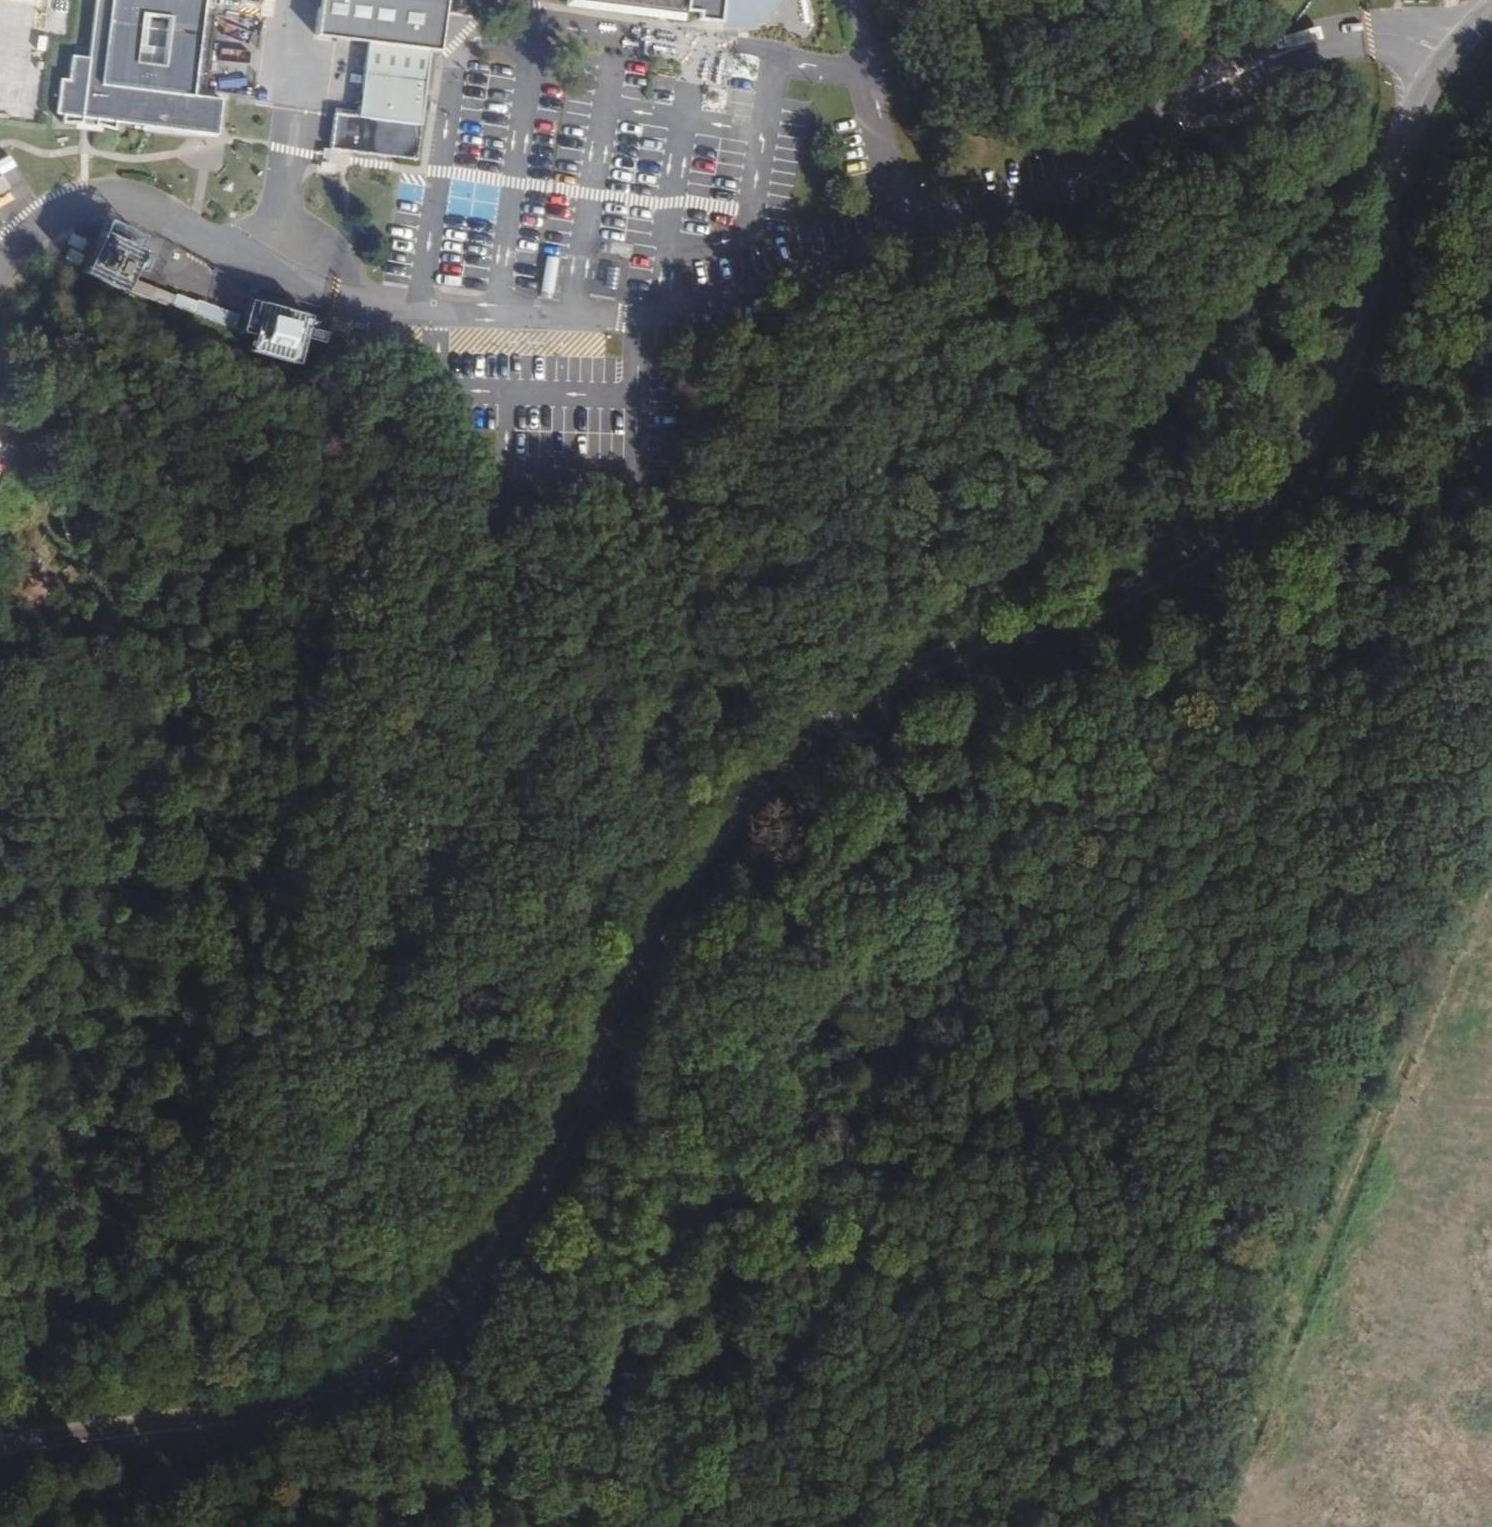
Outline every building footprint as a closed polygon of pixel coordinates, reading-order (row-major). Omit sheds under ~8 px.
[(61,78),(57,114),(67,114),(68,120),(88,121),(101,124),(121,133),(122,120),(208,134),(217,135),(222,96),(200,92),(211,0),(100,0),(96,54),(74,52),(70,77),(61,78)] [(318,34),(373,43),(364,115),(340,112),(335,148),(416,158),(432,50),(442,50),(449,0),(324,0),(318,34)] [(566,5),(683,19),(700,21),(723,26),(754,23),(776,9),(781,0),(566,0),(566,5)] [(148,232),(104,214),(80,275),(125,292),(148,232)] [(241,315),(133,278),(128,293),(235,330),(241,315)] [(291,356),(302,318),(263,307),(252,345),(291,356)]
